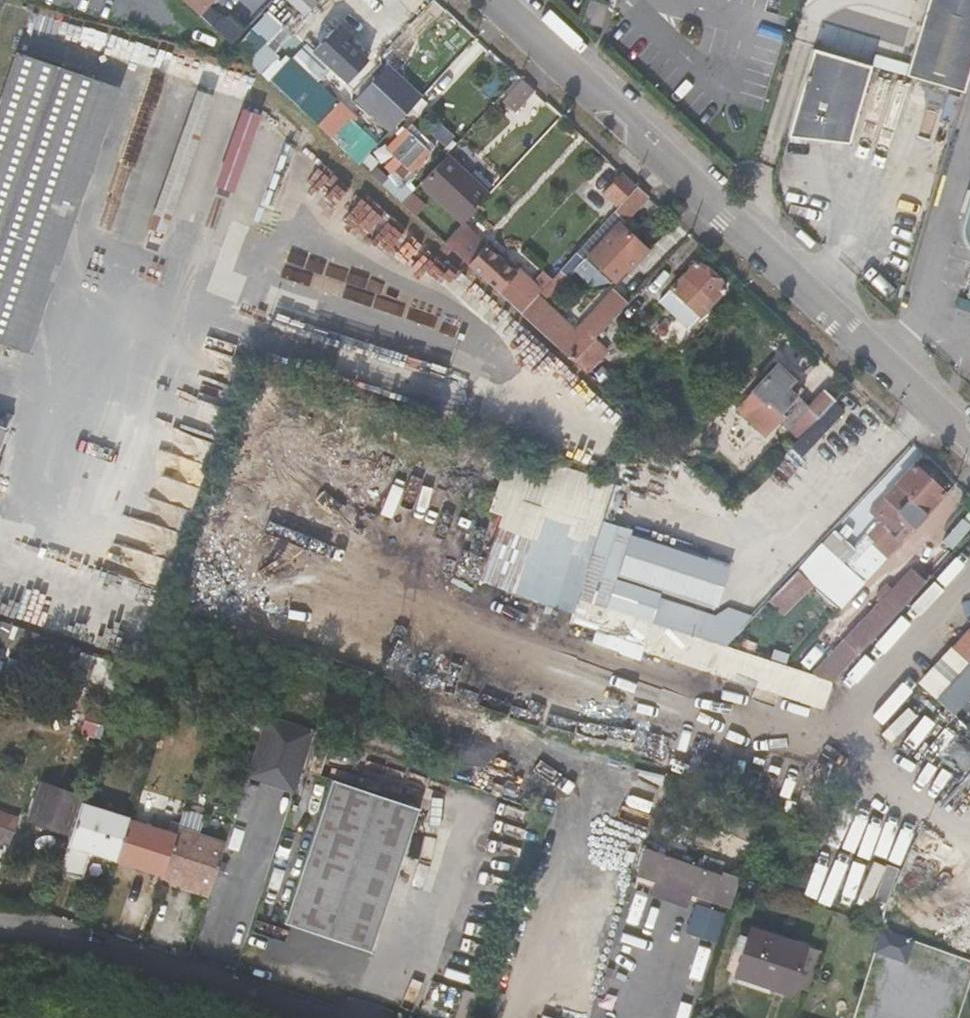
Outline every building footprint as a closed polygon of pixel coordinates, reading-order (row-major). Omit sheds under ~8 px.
[(198,15),(212,0),(183,0),(198,15)] [(384,3),(395,11),(401,3),(415,13),(425,0),(386,0),(384,3)] [(906,79),(964,96),(969,74),(969,0),(928,0),(909,68),(906,79)] [(602,31),(606,9),(590,5),(584,26),(602,31)] [(343,81),(364,59),(331,29),(310,50),(343,81)] [(7,341),(97,76),(17,49),(0,98),(0,339),(7,341)] [(816,53),(790,139),(846,147),(867,67),(816,53)] [(909,68),(870,56),(867,67),(874,69),(906,79),(909,68)] [(401,84),(384,67),(379,72),(396,90),(401,84)] [(850,148),(874,69),(867,67),(846,147),(850,148)] [(379,72),(355,100),(387,131),(417,99),(401,84),(396,90),(379,72)] [(502,103),(513,114),(534,93),(522,82),(502,103)] [(349,114),(335,102),(315,124),(328,136),(349,114)] [(431,147),(407,124),(401,130),(425,153),(431,147)] [(397,161),(378,182),(401,203),(410,194),(399,183),(410,172),(408,170),(425,153),(401,130),(384,148),(397,161)] [(489,194),(447,155),(410,194),(401,203),(443,243),(461,224),(489,194)] [(622,174),(602,195),(615,208),(635,186),(622,174)] [(624,218),(627,221),(647,197),(635,186),(615,208),(578,247),(612,281),(642,249),(616,225),(624,218)] [(497,293),(513,275),(461,224),(443,243),(494,290),(497,293)] [(710,307),(723,292),(695,265),(669,291),(692,313),(704,301),(710,307)] [(517,312),(571,362),(588,344),(622,307),(612,297),(607,303),(605,300),(573,333),(533,296),(517,312)] [(587,377),(603,358),(588,344),(571,362),(587,377)] [(789,426),(799,435),(833,398),(823,388),(806,406),(796,396),(788,389),(794,382),(776,364),(751,391),(764,403),(767,401),(774,408),(779,413),(774,418),(786,429),(789,426)] [(794,382),(788,389),(796,396),(801,389),(794,382)] [(742,400),(764,420),(774,408),(767,401),(764,403),(751,391),(742,400)] [(819,436),(843,408),(833,398),(799,435),(787,448),(831,488),(852,465),(819,436)] [(798,476),(778,458),(741,499),(760,517),(798,476)] [(872,516),(900,542),(943,496),(910,464),(881,497),(885,501),(872,516)] [(616,577),(631,533),(601,523),(577,601),(723,649),(753,616),(730,612),(715,616),(614,584),(616,577)] [(715,608),(729,564),(631,533),(616,577),(715,608)] [(861,583),(818,545),(795,570),(803,577),(837,609),(861,583)] [(803,577),(795,570),(767,601),(775,608),(803,577)] [(908,587),(901,581),(811,677),(833,684),(873,641),(926,585),(918,577),(908,587)] [(0,627),(0,642),(12,646),(18,627),(2,621),(0,627)] [(42,656),(48,637),(18,627),(12,646),(42,656)] [(921,685),(936,700),(969,663),(969,632),(921,685)] [(72,667),(78,648),(48,637),(42,656),(72,667)] [(936,700),(951,714),(952,715),(969,695),(969,663),(936,700)] [(926,710),(942,724),(951,714),(936,700),(926,710)] [(247,772),(295,788),(313,730),(266,714),(247,772)] [(247,772),(243,784),(291,800),(295,788),(247,772)] [(35,812),(42,815),(40,820),(39,824),(63,832),(73,805),(69,798),(54,792),(55,787),(44,783),(35,812)] [(285,925),(370,955),(416,813),(330,784),(285,925)] [(81,879),(91,851),(114,859),(127,820),(128,818),(80,802),(58,871),(81,879)] [(35,812),(33,817),(40,820),(42,815),(35,812)] [(7,845),(15,820),(0,815),(0,843),(7,845)] [(174,835),(127,820),(114,859),(161,875),(174,835)] [(161,875),(159,880),(175,886),(177,879),(209,890),(224,842),(177,827),(174,835),(161,875)] [(660,879),(693,890),(730,903),(737,881),(649,851),(641,873),(660,879)] [(177,879),(175,886),(207,896),(209,890),(177,879)] [(657,887),(690,899),(693,890),(660,879),(657,887)] [(772,985),(790,992),(792,987),(805,947),(750,928),(736,973),(772,985)] [(805,947),(792,987),(807,992),(820,952),(805,947)] [(733,982),(769,994),(772,985),(736,973),(733,982)]
